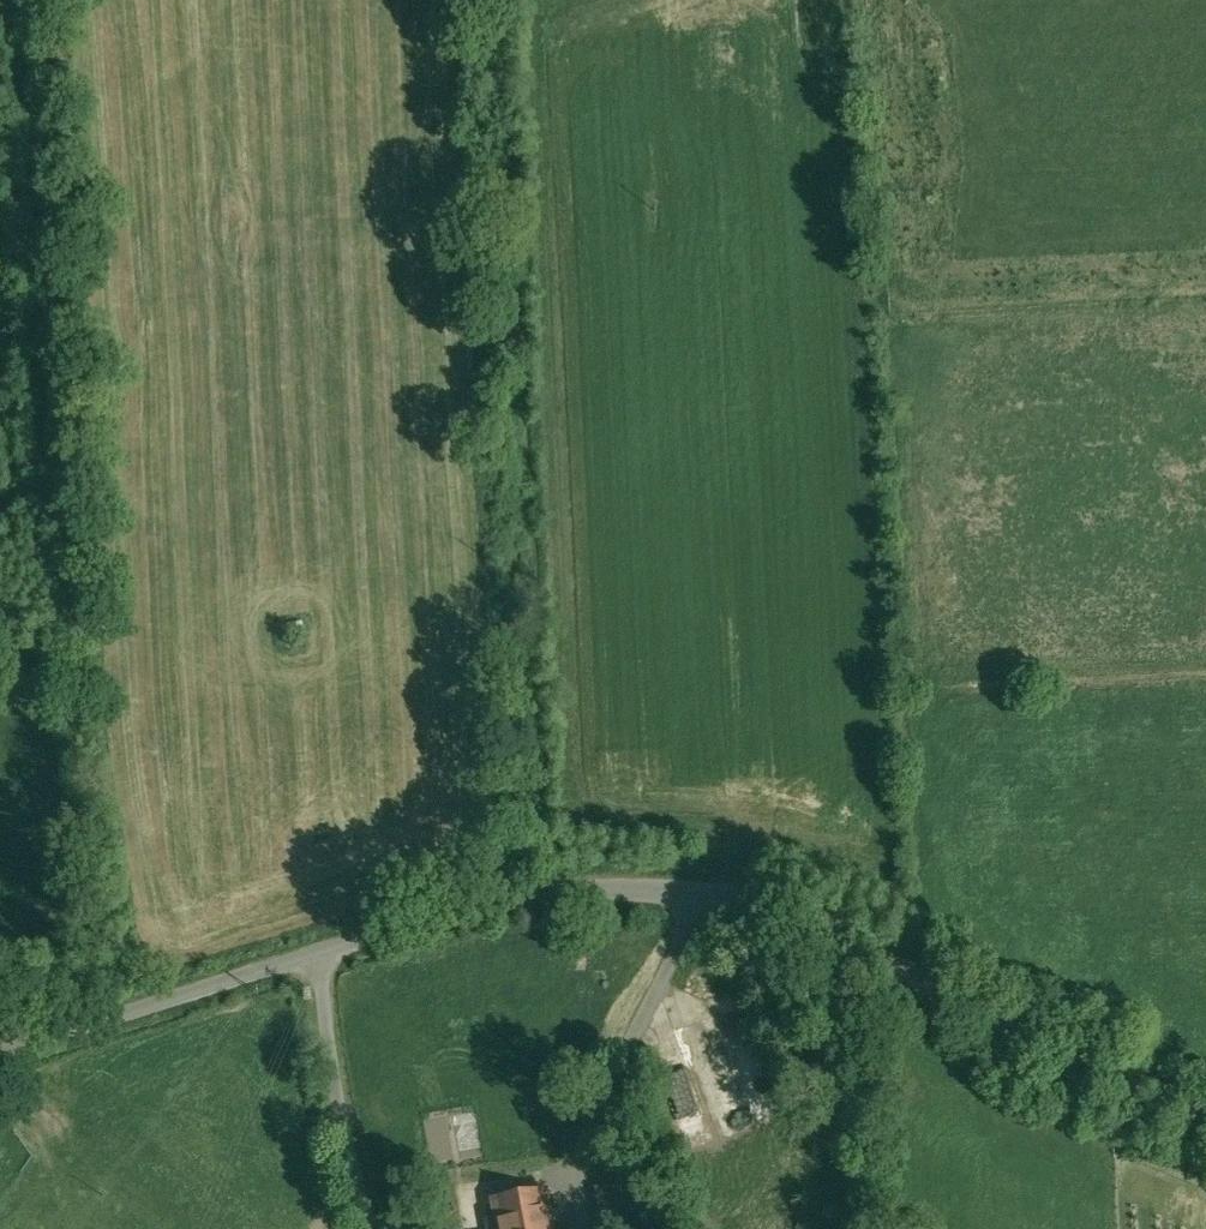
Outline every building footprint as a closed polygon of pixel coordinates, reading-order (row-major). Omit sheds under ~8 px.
[(493,1199),(499,1228),(548,1228),(545,1212),(549,1211),(545,1189),(493,1199)]
